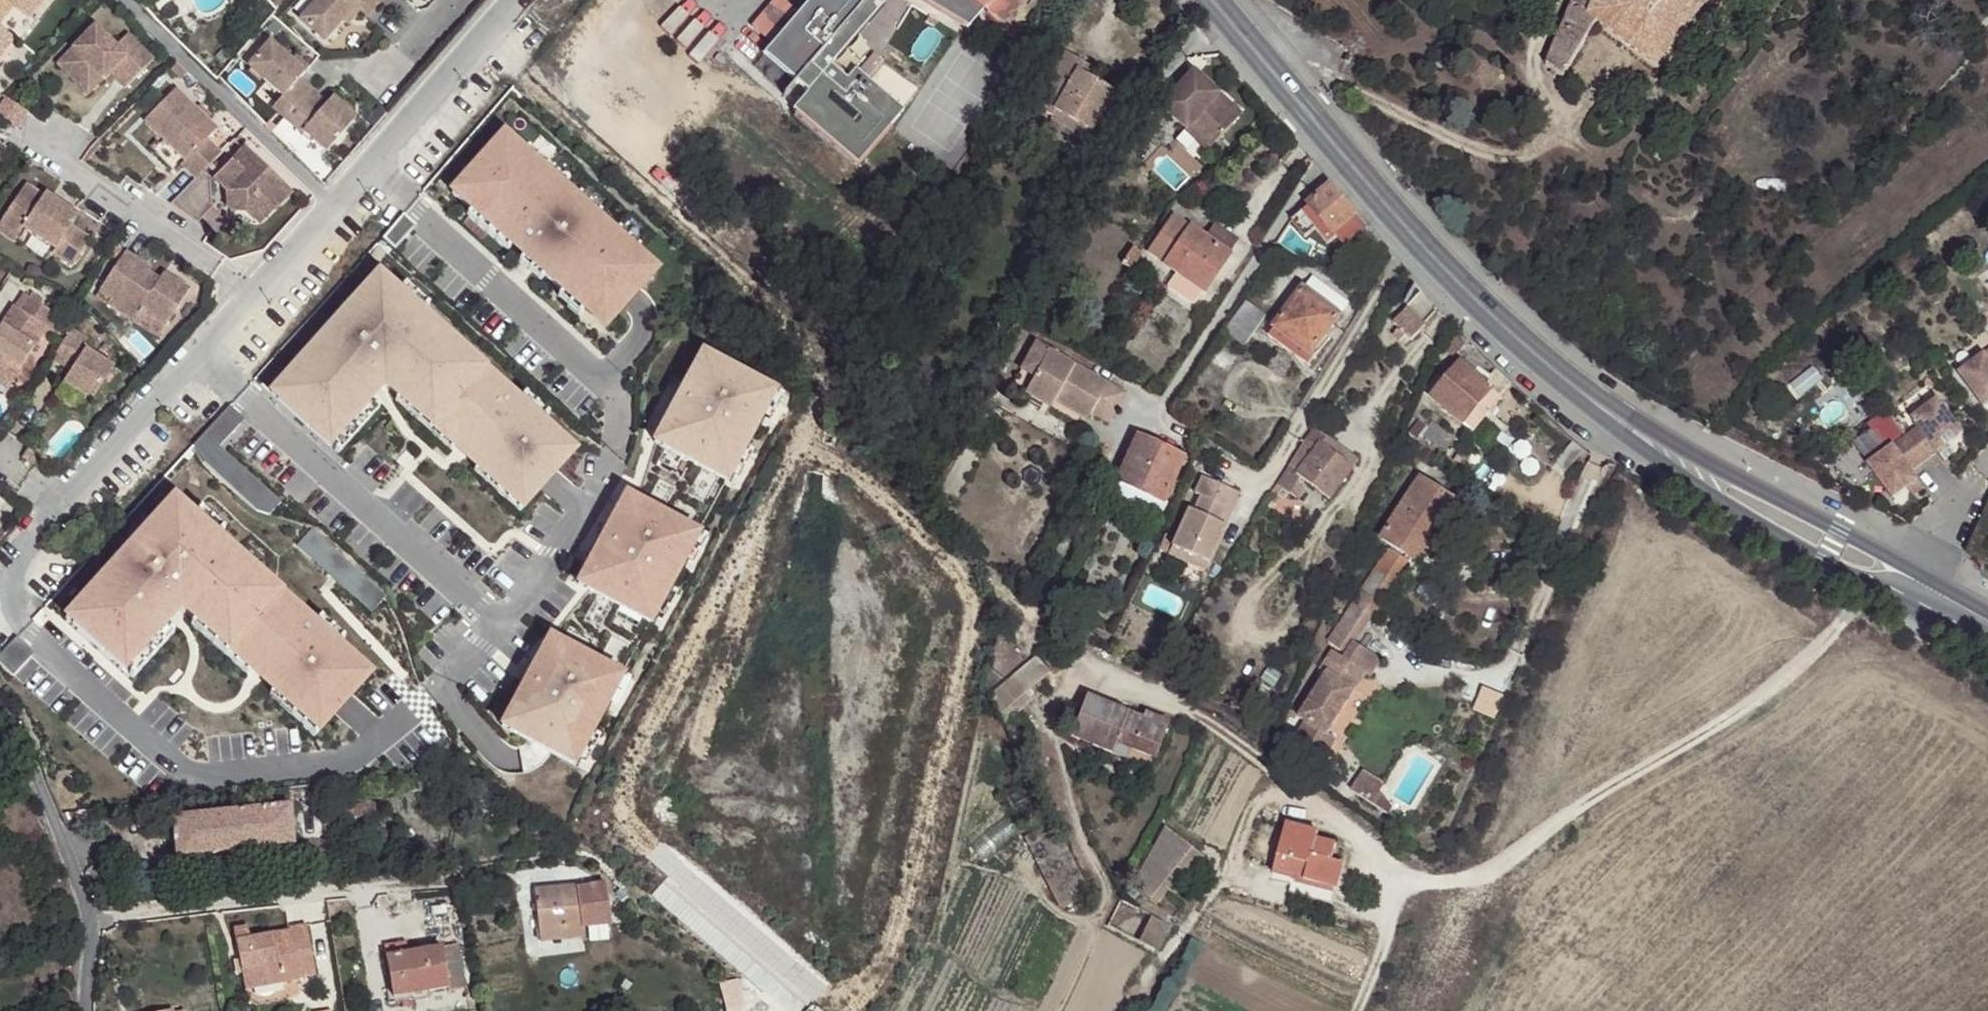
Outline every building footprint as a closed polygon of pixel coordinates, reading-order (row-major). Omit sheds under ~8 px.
[(0,27),(15,7),(31,20),(46,0),(0,0),(0,27)] [(378,7),(370,0),(318,0),(301,20),(324,42),(354,9),(366,20),(378,7)] [(747,25),(766,42),(793,10),(781,0),(770,0),(747,25)] [(856,162),(902,108),(854,67),(845,77),(830,63),(881,2),(879,0),(807,0),(763,52),(807,90),(792,107),(856,162)] [(968,31),(982,13),(984,15),(997,0),(916,0),(968,31)] [(984,15),(998,26),(1020,0),(997,0),(984,15)] [(1564,75),(1600,20),(1657,61),(1705,0),(1574,0),(1547,60),(1564,75)] [(0,27),(0,54),(4,49),(7,52),(17,40),(0,27)] [(124,92),(150,63),(123,38),(112,51),(91,32),(55,72),(86,100),(107,76),(124,92)] [(304,75),(291,62),(270,42),(249,66),(251,69),(263,79),(284,98),(273,109),(284,120),(311,89),(299,80),(304,75)] [(1074,68),(1080,58),(1064,48),(1032,103),(1049,113),(1052,108),(1090,130),(1114,90),(1086,74),(1074,68)] [(1438,49),(1433,65),(1447,70),(1451,53),(1438,49)] [(296,55),(291,62),(304,75),(310,68),(296,55)] [(1092,65),(1080,58),(1074,68),(1086,74),(1092,65)] [(186,75),(176,65),(170,71),(180,81),(186,75)] [(1191,67),(1158,103),(1184,127),(1187,124),(1209,144),(1240,111),(1191,67)] [(311,89),(284,120),(291,125),(318,95),(311,89)] [(205,172),(220,156),(205,141),(215,130),(175,91),(146,123),(186,162),(182,166),(197,181),(205,172)] [(327,105),(318,95),(291,125),(303,136),(305,133),(327,153),(357,121),(332,99),(327,105)] [(30,113),(8,98),(0,112),(0,117),(20,129),(30,113)] [(1052,108),(1049,113),(1047,116),(1085,138),(1090,130),(1052,108)] [(1184,127),(1183,129),(1205,149),(1209,144),(1187,124),(1184,127)] [(521,158),(523,155),(521,153),(502,136),(451,194),(471,212),(473,214),(475,211),(514,245),(526,255),(545,272),(543,275),(545,277),(563,292),(565,294),(568,291),(587,308),(608,326),(654,273),(633,255),(614,238),(616,235),(613,233),(596,218),(594,216),(591,219),(571,202),(560,192),(521,158)] [(521,153),(523,155),(521,158),(560,192),(567,184),(526,148),(521,153)] [(232,176),(233,193),(233,205),(237,209),(249,208),(261,219),(272,206),(274,208),(289,192),(244,150),(225,170),(232,176)] [(218,178),(233,193),(232,176),(225,170),(218,178)] [(197,181),(173,207),(201,225),(217,207),(214,205),(213,179),(205,172),(197,181)] [(1301,211),(1294,222),(1306,239),(1318,230),(1330,244),(1338,238),(1345,247),(1354,240),(1363,228),(1357,221),(1361,218),(1332,184),(1327,179),(1313,191),(1302,210),(1301,211)] [(12,236),(20,233),(25,226),(57,248),(55,252),(74,265),(92,239),(72,225),(79,215),(45,193),(44,194),(28,184),(2,223),(4,230),(12,236)] [(578,194),(571,202),(591,219),(594,216),(596,218),(600,213),(578,194)] [(507,252),(514,245),(475,211),(473,214),(471,212),(466,217),(507,252)] [(1208,237),(1176,215),(1148,259),(1177,278),(1169,290),(1196,308),(1204,295),(1232,253),(1208,237)] [(20,233),(12,236),(4,230),(2,223),(0,226),(0,237),(12,245),(20,233)] [(1208,237),(1232,253),(1240,240),(1216,224),(1208,237)] [(613,233),(616,235),(614,238),(633,255),(639,248),(618,229),(613,233)] [(1139,251),(1130,245),(1120,261),(1129,267),(1139,251)] [(171,282),(164,277),(162,280),(151,273),(153,271),(128,254),(103,291),(113,298),(108,305),(141,327),(148,315),(167,329),(191,292),(173,279),(171,282)] [(545,277),(543,275),(545,272),(526,255),(519,263),(541,282),(545,277)] [(316,360),(280,401),(330,444),(350,422),(351,424),(372,401),(386,385),(391,389),(397,383),(459,438),(457,440),(485,464),(529,504),(575,451),(542,421),(520,401),(464,350),(457,358),(436,339),(443,331),(422,313),(400,293),(380,275),(360,297),(366,303),(348,324),(341,318),(309,353),(316,360)] [(1313,277),(1304,290),(1269,336),(1289,352),(1296,344),(1310,355),(1339,317),(1349,304),(1313,277)] [(407,285),(400,293),(422,313),(429,306),(407,285)] [(113,298),(103,291),(99,298),(108,305),(113,298)] [(568,291),(565,294),(563,292),(559,297),(580,316),(587,308),(568,291)] [(25,311),(34,298),(28,294),(19,307),(25,311)] [(360,297),(341,318),(348,324),(366,303),(360,297)] [(16,385),(52,329),(62,315),(34,298),(25,311),(19,307),(0,336),(0,375),(16,385)] [(1246,301),(1225,329),(1244,343),(1265,316),(1246,301)] [(1407,307),(1394,321),(1400,327),(1406,333),(1412,338),(1426,323),(1407,307)] [(52,329),(62,336),(72,322),(62,315),(52,329)] [(159,340),(167,329),(148,315),(141,327),(159,340)] [(1400,327),(1393,335),(1399,340),(1406,333),(1400,327)] [(464,350),(443,331),(436,339),(457,358),(464,350)] [(97,345),(79,332),(59,361),(77,374),(69,384),(98,404),(120,370),(93,351),(97,345)] [(1036,376),(1052,350),(1039,342),(1023,368),(1036,376)] [(1296,344),(1289,352),(1308,366),(1314,358),(1310,355),(1296,344)] [(1982,401),(1987,397),(1987,344),(1957,367),(1982,401)] [(1127,395),(1052,350),(1036,376),(1026,392),(1045,403),(1049,396),(1056,400),(1088,420),(1092,415),(1109,425),(1127,395)] [(273,394),(280,401),(316,360),(309,353),(273,394)] [(698,377),(707,360),(699,356),(690,372),(698,377)] [(771,395),(707,360),(698,377),(690,372),(683,386),(676,398),(672,396),(663,412),(668,414),(660,429),(668,433),(659,449),(722,483),(740,452),(754,426),(771,395)] [(1513,383),(1490,362),(1479,377),(1491,388),(1462,423),(1471,431),(1501,398),(1500,397),(1513,383)] [(1491,388),(1479,377),(1461,363),(1444,382),(1432,397),(1462,423),(1491,388)] [(11,391),(16,385),(0,375),(0,384),(11,391)] [(1426,392),(1432,397),(1444,382),(1439,378),(1426,392)] [(457,440),(459,438),(397,383),(391,389),(398,396),(395,400),(450,449),(457,440)] [(676,398),(683,386),(678,383),(672,396),(676,398)] [(1916,420),(1903,429),(1923,455),(1935,446),(1947,438),(1961,427),(1936,392),(1910,411),(1916,420)] [(528,393),(520,401),(542,421),(549,413),(528,393)] [(771,395),(754,426),(762,431),(780,399),(771,395)] [(1052,407),(1056,400),(1049,396),(1045,403),(1052,407)] [(350,422),(330,444),(341,454),(381,409),(372,401),(351,424),(350,422)] [(231,405),(226,411),(241,424),(246,419),(231,405)] [(241,424),(226,411),(195,445),(203,460),(256,507),(268,511),(279,498),(220,447),(241,424)] [(1425,436),(1434,425),(1423,417),(1407,436),(1418,446),(1425,436)] [(1453,438),(1434,425),(1425,436),(1445,449),(1453,438)] [(1284,488),(1277,499),(1282,503),(1289,492),(1292,493),(1303,477),(1332,497),(1360,458),(1318,428),(1280,485),(1284,488)] [(668,433),(660,429),(651,445),(659,449),(668,433)] [(1923,455),(1903,429),(1865,457),(1890,492),(1905,481),(1916,474),(1910,464),(1923,455)] [(1140,436),(1119,481),(1162,503),(1183,458),(1140,436)] [(1952,445),(1947,438),(1935,446),(1941,453),(1952,445)] [(1565,471),(1583,449),(1572,440),(1554,462),(1565,471)] [(27,462),(37,468),(44,458),(34,451),(27,462)] [(740,452),(722,483),(732,488),(749,457),(740,452)] [(520,513),(529,504),(485,464),(477,474),(520,513)] [(1922,481),(1916,474),(1905,481),(1911,489),(1922,481)] [(1190,510),(1173,547),(1210,564),(1227,526),(1219,523),(1233,490),(1210,480),(1204,477),(1197,494),(1198,494),(1203,497),(1196,513),(1190,510)] [(1408,555),(1413,550),(1427,525),(1432,529),(1452,498),(1419,478),(1379,536),(1408,555)] [(1162,503),(1119,481),(1115,490),(1158,510),(1162,503)] [(1241,494),(1233,490),(1219,523),(1227,526),(1241,494)] [(623,518),(632,502),(624,497),(615,514),(623,518)] [(195,516),(175,498),(67,619),(123,669),(143,648),(145,649),(166,626),(181,610),(186,615),(187,614),(194,607),(259,665),(257,667),(279,687),(324,728),(371,675),(339,646),(315,624),(219,538),(195,516)] [(695,537),(632,502),(623,518),(615,514),(607,528),(601,540),(596,538),(588,554),(592,556),(584,570),(592,574),(583,591),(647,625),(664,593),(678,568),(695,537)] [(202,509),(195,516),(219,538),(226,531),(202,509)] [(601,540),(607,528),(603,525),(596,538),(601,540)] [(1427,525),(1413,550),(1423,556),(1438,532),(1432,529),(1427,525)] [(695,537),(678,568),(687,572),(704,541),(695,537)] [(1210,564),(1173,547),(1169,554),(1207,571),(1210,564)] [(1386,548),(1355,600),(1371,609),(1403,559),(1386,548)] [(592,574),(584,570),(576,587),(583,591),(592,574)] [(664,593),(647,625),(656,630),(673,599),(664,593)] [(1371,609),(1355,600),(1328,644),(1343,654),(1371,609)] [(194,607),(187,614),(195,622),(193,625),(249,676),(257,667),(259,665),(194,607)] [(322,617),(315,624),(339,646),(346,639),(322,617)] [(143,648),(123,669),(134,679),(175,633),(166,626),(145,649),(143,648)] [(546,661),(555,644),(547,640),(538,656),(546,661)] [(1381,660),(1353,642),(1343,659),(1333,653),(1322,671),(1327,674),(1300,717),(1307,721),(1298,736),(1327,754),(1337,738),(1329,733),(1365,674),(1370,676),(1381,660)] [(618,679),(555,644),(546,661),(538,656),(530,670),(524,682),(519,680),(511,696),(515,699),(507,713),(515,717),(506,733),(570,767),(587,736),(601,710),(618,679)] [(989,695),(999,715),(1025,693),(1049,673),(1035,658),(989,695)] [(524,682),(530,670),(526,667),(519,680),(524,682)] [(618,679),(601,710),(610,715),(627,684),(618,679)] [(324,728),(279,687),(271,696),(316,736),(324,728)] [(1474,711),(1491,716),(1497,695),(1479,690),(1474,711)] [(1025,693),(999,715),(1005,725),(1032,702),(1025,693)] [(1113,746),(1153,760),(1165,725),(1140,716),(1138,722),(1083,701),(1067,743),(1109,755),(1113,746)] [(515,717),(507,713),(499,729),(506,733),(515,717)] [(587,736),(570,767),(579,772),(596,741),(587,736)] [(1149,770),(1153,760),(1113,746),(1109,755),(1149,770)] [(1386,786),(1369,775),(1356,793),(1390,816),(1395,809),(1385,797),(1380,793),(1386,786)] [(288,793),(289,802),(309,800),(308,790),(288,793)] [(294,843),(289,802),(174,817),(179,858),(294,843)] [(1082,876),(1056,824),(1028,837),(1054,890),(1082,876)] [(1319,835),(1287,827),(1277,875),(1296,880),(1338,888),(1344,864),(1333,860),(1336,846),(1317,841),(1319,835)] [(1131,888),(1150,903),(1160,890),(1169,879),(1176,869),(1187,878),(1189,879),(1204,859),(1165,829),(1131,888)] [(337,881),(344,880),(344,867),(335,867),(337,881)] [(1179,887),(1187,878),(1176,869),(1169,879),(1179,887)] [(537,888),(545,929),(585,921),(614,915),(606,876),(537,888)] [(1294,894),(1336,904),(1338,888),(1296,880),(1294,894)] [(1160,890),(1150,903),(1163,912),(1173,900),(1160,890)] [(1172,929),(1152,918),(1138,943),(1159,953),(1172,929)] [(585,921),(545,929),(547,939),(588,931),(585,921)] [(237,939),(249,1003),(303,992),(303,989),(320,986),(309,934),(294,937),(293,941),(253,948),(252,937),(237,939)] [(413,951),(411,941),(390,945),(392,955),(413,951)] [(461,942),(445,944),(448,959),(450,969),(453,986),(469,983),(461,942)] [(399,996),(431,991),(453,986),(450,969),(448,959),(445,944),(413,951),(392,955),(398,982),(399,996)] [(431,996),(431,991),(399,996),(398,982),(391,987),(394,1003),(431,996)]
